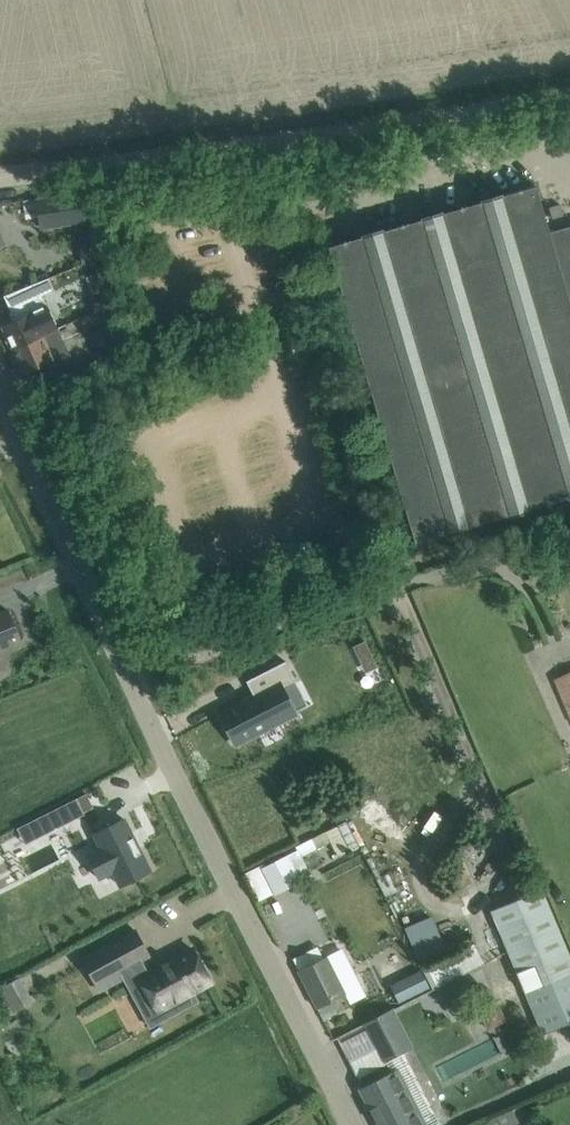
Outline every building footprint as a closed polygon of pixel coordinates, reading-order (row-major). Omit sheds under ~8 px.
[(328,246),(415,542),(447,532),(448,534),(470,528),(470,526),(507,515),(508,517),(530,510),(530,508),(567,497),(568,499),(569,499),(569,229),(550,235),(536,186),(503,195),(502,193),(480,200),(480,202),(443,213),(443,211),(420,217),(421,219),(383,230),(383,228),(360,235),(361,237),(328,246)] [(86,220),(82,192),(40,198),(44,226),(86,220)] [(563,215),(560,204),(549,207),(552,218),(563,215)] [(74,304),(112,291),(103,267),(66,280),(74,304)] [(47,303),(46,304),(35,281),(4,295),(15,319),(3,325),(14,349),(57,329),(58,328),(47,303)] [(90,332),(99,358),(127,349),(117,322),(90,332)] [(58,328),(57,329),(14,349),(25,373),(51,361),(53,364),(71,356),(58,328)] [(7,611),(0,613),(0,647),(19,640),(7,611)] [(353,648),(359,660),(371,654),(365,642),(353,648)] [(242,700),(219,712),(225,722),(236,744),(258,733),(295,714),(283,689),(284,689),(296,682),(290,670),(286,661),(246,681),(254,695),(243,701),(242,700)] [(555,682),(569,717),(569,675),(555,682)] [(76,798),(37,818),(45,834),(84,814),(83,812),(76,798)] [(101,848),(87,855),(99,878),(113,871),(120,886),(150,871),(124,818),(94,833),(101,848)] [(346,821),(336,826),(350,852),(360,847),(346,821)] [(297,849),(286,855),(295,872),(306,867),(302,858),(317,851),(331,844),(325,832),(311,839),(295,847),(297,849)] [(261,865),(245,873),(259,899),(275,891),(276,893),(299,881),(299,880),(295,872),(286,855),(262,867),(261,865)] [(491,909),(526,993),(543,1034),(569,1022),(569,957),(541,888),(491,909)] [(430,920),(405,931),(419,964),(444,953),(430,920)] [(142,983),(157,1011),(211,982),(193,949),(149,973),(142,959),(149,956),(135,930),(83,959),(99,990),(127,975),(134,987),(142,983)] [(472,944),(421,970),(429,986),(481,960),(472,944)] [(345,994),(326,956),(298,970),(317,1008),(345,994)] [(391,985),(399,1002),(429,986),(421,970),(391,985)] [(23,989),(7,998),(13,1008),(29,999),(23,989)] [(388,1011),(365,1023),(384,1060),(407,1049),(388,1011)] [(397,1070),(360,1089),(378,1124),(419,1124),(413,1112),(418,1110),(397,1070)] [(481,1123),(482,1124),(519,1124),(510,1110),(481,1123)]
